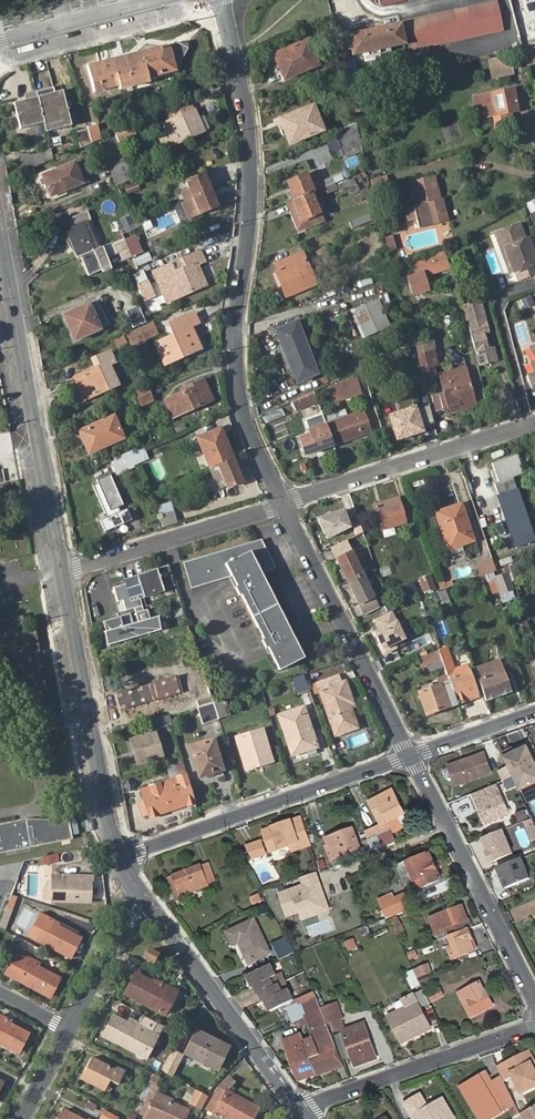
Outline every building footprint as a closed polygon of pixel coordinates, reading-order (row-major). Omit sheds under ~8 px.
[(497,1),(403,22),(409,52),(503,31),(497,1)] [(348,36),(352,56),(378,50),(379,55),(390,52),(389,48),(405,45),(400,24),(348,36)] [(176,43),(141,52),(148,78),(174,71),(188,49),(187,43),(184,41),(176,43)] [(307,41),(302,43),(307,55),(312,53),(307,41)] [(307,55),(302,43),(273,55),(284,80),(317,66),(312,53),(307,55)] [(534,64),(534,47),(521,50),(525,66),(534,64)] [(141,52),(111,60),(118,86),(119,90),(149,82),(148,78),(141,52)] [(496,61),(499,76),(521,72),(518,56),(496,61)] [(118,86),(111,60),(86,66),(93,93),(118,86)] [(492,78),(499,76),(496,61),(489,61),(492,78)] [(52,87),(35,92),(44,123),(45,126),(69,120),(62,91),(54,93),(52,87)] [(349,90),(355,111),(367,108),(362,87),(349,90)] [(514,89),(474,97),(477,114),(483,112),(485,117),(492,116),(511,112),(518,111),(514,89)] [(44,123),(35,92),(24,95),(25,100),(13,103),(20,129),(33,126),(36,136),(46,133),(46,131),(45,126),(44,123)] [(165,111),(169,121),(194,109),(190,100),(165,111)] [(313,105),(309,107),(313,118),(317,116),(313,105)] [(313,118),(309,107),(279,119),(288,143),(322,130),(317,116),(313,118)] [(194,109),(169,121),(174,132),(167,135),(159,138),(163,149),(199,133),(194,121),(198,119),(194,109)] [(492,116),(494,128),(513,125),(511,112),(492,116)] [(204,131),(198,119),(194,121),(199,133),(204,131)] [(69,120),(45,126),(46,131),(71,125),(69,120)] [(130,121),(112,130),(119,144),(137,135),(130,121)] [(174,132),(169,121),(162,124),(167,135),(174,132)] [(90,142),(91,143),(92,143),(99,139),(95,125),(87,127),(87,129),(90,142)] [(75,133),(80,148),(90,144),(91,143),(90,142),(87,129),(75,133)] [(353,130),(335,137),(339,146),(356,139),(353,130)] [(90,144),(80,148),(83,155),(102,147),(99,139),(92,143),(91,143),(90,144)] [(310,154),(317,166),(334,156),(335,157),(342,153),(334,140),(310,154)] [(127,162),(109,170),(116,185),(134,177),(127,162)] [(43,179),(51,198),(52,200),(67,193),(65,189),(82,183),(73,163),(55,170),(54,167),(48,170),(49,173),(42,176),(43,179)] [(5,168),(7,179),(19,177),(17,166),(5,168)] [(290,191),(294,199),(311,193),(312,192),(308,181),(313,178),(311,172),(290,180),(293,190),(290,191)] [(185,201),(207,192),(204,184),(207,183),(203,173),(185,181),(188,189),(181,192),(185,201)] [(432,175),(408,181),(413,203),(402,205),(406,220),(415,218),(417,228),(444,221),(436,189),(435,189),(434,185),(435,185),(432,175)] [(319,183),(321,188),(333,183),(331,178),(319,183)] [(354,178),(337,184),(339,190),(356,184),(354,178)] [(42,198),(51,198),(43,179),(35,182),(42,198)] [(137,183),(124,188),(127,195),(140,190),(137,183)] [(312,192),(311,193),(313,199),(336,189),(333,183),(321,188),(312,192)] [(210,199),(207,192),(185,201),(182,203),(189,220),(218,207),(214,198),(210,199)] [(292,200),(287,202),(299,229),(322,220),(313,199),(311,193),(294,199),(292,200)] [(90,220),(86,212),(70,218),(73,226),(64,229),(76,258),(80,256),(89,276),(110,266),(131,256),(125,242),(123,239),(102,249),(105,256),(102,257),(101,255),(94,255),(93,251),(96,250),(85,222),(90,220)] [(370,213),(349,222),(353,229),(373,220),(370,213)] [(514,227),(520,242),(526,240),(520,224),(514,227)] [(494,234),(499,250),(504,248),(513,272),(514,271),(518,282),(534,276),(534,279),(534,264),(526,240),(520,242),(514,227),(494,234)] [(131,256),(132,257),(141,252),(135,237),(125,242),(131,256)] [(102,248),(96,250),(93,251),(94,255),(101,255),(102,257),(105,256),(102,249),(102,248)] [(499,250),(508,274),(513,272),(504,248),(499,250)] [(153,272),(157,281),(167,301),(178,296),(206,284),(197,263),(205,260),(201,252),(153,272)] [(133,257),(136,266),(152,261),(150,253),(133,257)] [(427,261),(412,266),(415,274),(405,277),(410,294),(425,290),(421,276),(446,269),(442,253),(425,257),(427,261)] [(302,254),(276,265),(278,271),(284,285),(281,287),(285,297),(315,285),(302,254)] [(412,263),(412,266),(427,261),(425,257),(412,263)] [(278,271),(275,272),(281,287),(284,285),(278,271)] [(147,281),(136,286),(141,300),(152,295),(147,281)] [(525,308),(533,306),(531,296),(523,298),(525,308)] [(61,316),(72,340),(108,325),(100,305),(97,306),(95,301),(61,316)] [(479,301),(463,306),(478,365),(496,360),(492,349),(486,348),(482,333),(487,331),(479,301)] [(374,303),(364,308),(370,320),(380,316),(374,303)] [(137,306),(125,312),(131,327),(143,322),(137,306)] [(173,336),(155,344),(163,364),(199,349),(189,327),(197,323),(193,314),(168,325),(173,336)] [(380,316),(370,320),(375,333),(385,328),(380,316)] [(278,338),(285,358),(306,350),(306,349),(296,323),(279,330),(281,337),(278,338)] [(152,324),(145,327),(149,336),(156,333),(152,324)] [(128,335),(132,344),(144,339),(149,336),(145,327),(128,335)] [(113,341),(117,348),(126,344),(122,336),(113,341)] [(144,339),(132,344),(137,356),(142,354),(140,349),(147,345),(144,339)] [(415,343),(423,374),(431,373),(429,368),(436,366),(429,339),(415,343)] [(306,350),(285,358),(293,376),(296,375),(299,382),(316,375),(306,350)] [(97,369),(75,379),(84,399),(116,385),(108,365),(114,362),(110,352),(92,360),(97,369)] [(346,373),(359,367),(356,361),(343,367),(346,373)] [(530,363),(533,374),(526,376),(531,390),(534,388),(534,361),(530,363)] [(458,399),(473,395),(466,369),(444,375),(447,383),(440,385),(442,394),(431,396),(435,413),(459,406),(458,399)] [(187,391),(164,401),(158,404),(165,419),(171,416),(172,418),(212,400),(203,379),(185,387),(187,391)] [(332,392),(336,402),(361,393),(358,383),(332,392)] [(146,387),(131,394),(137,407),(152,401),(146,387)] [(394,394),(399,409),(414,404),(409,389),(394,394)] [(317,402),(313,392),(297,399),(302,408),(316,402),(317,402)] [(459,406),(475,402),(473,395),(458,399),(459,406)] [(260,416),(264,424),(266,423),(275,444),(301,432),(297,425),(293,413),(303,409),(302,408),(297,399),(260,416)] [(293,413),(297,425),(321,417),(316,402),(302,408),(303,409),(293,413)] [(390,416),(397,438),(421,431),(415,408),(390,416)] [(331,420),(346,414),(344,409),(329,415),(331,420)] [(325,426),(332,445),(369,432),(362,411),(325,424),(325,426)] [(78,431),(88,453),(122,438),(112,416),(78,431)] [(315,451),(332,445),(325,426),(308,432),(315,451)] [(218,464),(232,458),(219,429),(196,438),(209,468),(218,464)] [(128,454),(133,464),(145,459),(141,448),(128,454)] [(109,463),(110,465),(113,472),(115,475),(134,467),(133,464),(128,454),(109,463)] [(242,482),(232,458),(218,464),(209,468),(218,488),(227,485),(228,488),(242,482)] [(110,465),(88,474),(92,482),(95,481),(109,474),(113,472),(110,465)] [(92,485),(105,517),(99,521),(104,532),(131,521),(126,509),(119,512),(117,508),(122,506),(109,474),(95,481),(96,483),(92,485)] [(497,495),(512,540),(530,534),(516,489),(497,495)] [(374,506),(382,529),(406,522),(398,499),(374,506)] [(157,508),(159,515),(173,511),(171,504),(157,508)] [(474,542),(461,505),(435,514),(445,544),(459,539),(462,546),(474,542)] [(343,509),(315,516),(326,541),(352,528),(343,509)] [(159,515),(163,527),(176,523),(173,511),(159,515)] [(459,539),(445,544),(447,551),(462,546),(459,539)] [(260,548),(256,541),(182,564),(190,589),(206,584),(205,581),(229,574),(236,587),(234,588),(238,595),(240,595),(263,639),(261,640),(265,648),(267,647),(279,670),(300,660),(290,641),(293,640),(285,623),(282,624),(277,614),(279,613),(272,598),(270,599),(264,588),(266,587),(258,571),(272,564),(263,547),(260,548)] [(331,550),(347,582),(362,575),(346,542),(331,550)] [(522,561),(534,557),(534,547),(534,544),(519,550),(522,561)] [(491,559),(475,564),(479,576),(495,570),(491,559)] [(510,572),(512,579),(520,576),(516,563),(508,566),(510,572)] [(172,585),(166,566),(135,575),(137,581),(142,597),(162,591),(161,588),(172,585)] [(512,590),(515,588),(512,579),(510,572),(496,576),(496,578),(488,581),(494,598),(500,596),(501,599),(503,602),(512,598),(514,595),(512,590)] [(126,585),(137,581),(135,575),(124,578),(126,585)] [(362,575),(347,582),(363,615),(378,607),(362,575)] [(419,579),(424,592),(434,589),(430,575),(419,579)] [(451,589),(452,582),(439,580),(438,588),(451,589)] [(139,599),(143,598),(142,597),(137,581),(126,585),(130,599),(129,599),(130,602),(139,599)] [(414,581),(401,586),(405,597),(418,592),(414,581)] [(154,632),(150,621),(147,609),(143,610),(139,599),(130,602),(129,599),(130,599),(126,585),(111,589),(116,605),(125,601),(126,603),(122,605),(125,613),(134,609),(135,613),(134,614),(137,623),(122,629),(118,619),(102,625),(105,635),(104,635),(107,645),(154,632)] [(267,586),(266,587),(264,588),(270,599),(272,598),(273,597),(267,586)] [(441,605),(450,602),(446,590),(437,592),(441,605)] [(419,597),(423,608),(430,605),(426,595),(419,597)] [(379,630),(374,632),(385,654),(397,648),(395,644),(405,639),(391,611),(374,619),(379,630)] [(280,612),(279,613),(277,614),(282,624),(285,623),(286,623),(280,612)] [(154,632),(107,645),(108,648),(160,630),(156,617),(150,619),(150,621),(154,632)] [(442,618),(433,621),(438,638),(447,636),(442,618)] [(302,658),(293,640),(290,641),(300,660),(302,658)] [(446,648),(438,651),(440,659),(446,676),(456,703),(477,696),(466,665),(453,669),(446,648)] [(421,666),(440,659),(438,651),(418,657),(421,666)] [(127,664),(133,685),(151,679),(160,707),(181,701),(167,652),(127,664)] [(501,663),(474,672),(485,703),(512,694),(501,663)] [(308,691),(303,676),(292,679),(297,695),(308,691)] [(425,714),(456,703),(446,676),(438,679),(440,684),(432,687),(427,689),(425,684),(415,688),(425,714)] [(322,694),(333,726),(340,723),(343,732),(356,727),(348,703),(351,702),(344,684),(341,685),(338,677),(311,687),(315,697),(322,694)] [(198,707),(212,702),(207,686),(192,691),(198,707)] [(229,716),(224,699),(213,702),(218,719),(229,716)] [(218,719),(213,702),(212,702),(198,707),(196,707),(202,724),(218,719)] [(277,716),(291,756),(316,747),(302,708),(277,716)] [(157,728),(171,724),(169,716),(155,720),(157,728)] [(340,723),(333,726),(337,734),(343,732),(340,723)] [(126,735),(136,765),(165,755),(155,726),(126,735)] [(272,762),(262,731),(236,739),(245,771),(272,762)] [(188,746),(196,773),(208,769),(211,777),(222,773),(211,739),(188,746)] [(504,755),(521,791),(534,784),(534,757),(529,743),(504,755)] [(486,754),(451,767),(457,786),(493,773),(486,754)] [(168,776),(185,773),(183,763),(166,766),(168,776)] [(208,769),(196,773),(198,781),(211,777),(208,769)] [(194,804),(185,774),(140,789),(143,798),(142,798),(144,803),(137,804),(141,817),(148,815),(149,818),(157,816),(158,814),(186,805),(186,806),(194,804)] [(509,815),(497,786),(473,796),(485,825),(509,815)] [(394,792),(380,798),(383,805),(397,798),(394,792)] [(383,805),(380,798),(380,797),(370,802),(382,825),(398,818),(405,814),(397,798),(383,805)] [(28,819),(21,821),(21,825),(26,828),(30,828),(34,827),(70,818),(28,819)] [(34,827),(37,846),(75,838),(70,818),(34,827)] [(303,818),(265,831),(272,852),(291,845),(293,851),(312,844),(303,818)] [(382,825),(376,828),(379,834),(380,836),(391,832),(392,833),(402,827),(398,818),(382,825)] [(534,841),(534,819),(534,818),(527,821),(534,841)] [(0,825),(0,853),(34,846),(30,828),(26,828),(21,825),(21,821),(0,825)] [(328,838),(335,859),(362,849),(354,828),(328,838)] [(379,834),(376,828),(367,833),(369,839),(379,834)] [(514,853),(504,830),(483,839),(486,847),(488,846),(490,851),(488,852),(493,862),(514,853)] [(369,839),(374,851),(396,841),(392,833),(391,832),(380,836),(379,834),(369,839)] [(267,854),(262,841),(248,846),(255,858),(267,854)] [(418,881),(421,889),(442,880),(431,854),(410,863),(418,881)] [(47,856),(24,860),(23,862),(18,877),(41,877),(47,856)] [(523,858),(499,868),(507,889),(531,879),(523,858)] [(23,862),(0,866),(0,880),(6,879),(16,883),(18,877),(23,862)] [(210,862),(202,865),(209,885),(217,882),(210,862)] [(418,881),(410,863),(399,868),(408,886),(418,881)] [(169,878),(175,897),(209,885),(202,865),(175,875),(175,876),(169,878)] [(63,881),(63,876),(53,876),(53,901),(85,902),(86,893),(90,893),(91,882),(93,882),(93,877),(80,877),(80,882),(63,881)] [(321,886),(300,893),(307,914),(329,906),(321,886)] [(388,899),(393,913),(413,905),(409,894),(395,899),(394,897),(388,899)] [(25,901),(11,896),(7,908),(12,910),(14,904),(22,908),(25,901)] [(431,918),(439,940),(450,936),(469,929),(473,928),(469,917),(467,917),(463,906),(431,918)] [(59,946),(71,953),(80,936),(56,923),(58,921),(49,916),(37,940),(57,950),(59,946)] [(398,935),(406,931),(398,916),(390,920),(398,935)] [(229,932),(235,945),(241,942),(250,962),(271,952),(256,920),(229,932)] [(477,949),(469,929),(450,936),(454,946),(449,948),(452,958),(477,949)] [(28,943),(14,935),(11,941),(26,948),(28,943)] [(296,952),(287,937),(273,945),(280,959),(296,952)] [(355,938),(344,942),(347,952),(358,948),(355,938)] [(69,957),(71,953),(59,946),(57,950),(69,957)] [(147,949),(142,961),(154,966),(159,954),(147,949)] [(18,953),(6,975),(48,997),(58,978),(34,965),(35,963),(18,953)] [(429,963),(413,970),(417,977),(433,971),(429,963)] [(271,964),(248,975),(254,986),(255,986),(259,994),(261,993),(285,983),(286,982),(282,974),(277,976),(271,964)] [(136,973),(127,990),(140,997),(138,1000),(166,1014),(178,992),(162,983),(160,986),(136,973)] [(427,975),(418,978),(421,986),(430,981),(427,975)] [(460,992),(471,1016),(494,1005),(487,991),(486,992),(481,982),(460,992)] [(285,983),(261,993),(265,1001),(267,1000),(272,1011),(286,1004),(295,1000),(289,989),(288,990),(285,983)] [(441,988),(429,994),(433,1002),(444,996),(441,988)] [(140,997),(127,990),(126,993),(138,1000),(140,997)] [(318,1040),(316,1041),(317,1045),(321,1055),(311,1059),(317,1074),(340,1066),(334,1050),(338,1049),(329,1024),(323,1008),(319,998),(315,990),(295,1000),(286,1004),(295,1023),(306,1017),(310,1016),(318,1040)] [(430,1003),(424,990),(404,1000),(407,1008),(389,1017),(402,1043),(431,1028),(421,1007),(430,1003)] [(323,1008),(329,1024),(331,1023),(344,1018),(338,1003),(323,1008)] [(158,1023),(145,1016),(140,1024),(131,1019),(128,1022),(115,1015),(106,1031),(117,1037),(115,1042),(146,1058),(158,1035),(152,1032),(158,1023)] [(20,1051),(29,1034),(6,1022),(7,1019),(0,1016),(0,1045),(6,1048),(8,1045),(20,1051)] [(310,1016),(306,1017),(315,1038),(316,1041),(318,1040),(310,1016)] [(352,1056),(343,1031),(347,1029),(344,1018),(331,1023),(345,1058),(352,1056)] [(352,1056),(356,1066),(377,1058),(365,1023),(347,1029),(343,1031),(352,1056)] [(104,1036),(115,1042),(117,1037),(106,1031),(104,1036)] [(196,1032),(184,1056),(192,1060),(193,1057),(217,1070),(226,1052),(215,1047),(217,1043),(196,1032)] [(321,1055),(317,1045),(316,1041),(315,1038),(305,1041),(302,1034),(284,1041),(293,1065),(300,1063),(306,1078),(317,1074),(311,1059),(321,1055)] [(228,1048),(217,1043),(215,1047),(226,1052),(228,1048)] [(18,1055),(20,1051),(8,1045),(6,1048),(18,1055)] [(182,1056),(172,1051),(170,1055),(162,1071),(171,1076),(182,1056)] [(498,1069),(507,1086),(509,1091),(511,1096),(521,1092),(523,1095),(534,1089),(534,1069),(534,1067),(534,1063),(530,1053),(498,1069)] [(192,1060),(184,1056),(183,1058),(214,1074),(217,1070),(193,1057),(192,1060)] [(92,1057),(83,1074),(95,1080),(93,1083),(105,1090),(111,1079),(119,1084),(126,1071),(118,1067),(116,1070),(92,1057)] [(300,1063),(293,1065),(299,1081),(306,1078),(300,1063)] [(95,1080),(83,1074),(81,1077),(93,1083),(95,1080)] [(154,1088),(159,1077),(152,1074),(147,1085),(154,1088)] [(231,1081),(227,1076),(218,1086),(219,1086),(224,1089),(231,1081)] [(509,1091),(507,1086),(498,1091),(493,1082),(485,1086),(491,1096),(494,1101),(501,1096),(509,1091)] [(191,1102),(197,1090),(191,1086),(184,1099),(191,1102)] [(219,1086),(207,1109),(221,1117),(222,1115),(230,1118),(251,1118),(255,1111),(243,1105),(245,1101),(224,1089),(219,1086)] [(509,1091),(501,1096),(494,1101),(491,1096),(485,1086),(468,1096),(482,1118),(485,1118),(504,1107),(514,1102),(511,1096),(509,1091)] [(188,1108),(164,1097),(165,1095),(156,1090),(146,1114),(156,1118),(183,1118),(188,1108)] [(202,1107),(208,1096),(197,1090),(191,1102),(202,1107)] [(416,1118),(454,1118),(455,1118),(444,1100),(414,1117),(416,1118)] [(243,1105),(255,1111),(257,1107),(245,1101),(243,1105)] [(504,1107),(510,1117),(519,1112),(514,1102),(504,1107)] [(520,1111),(524,1118),(534,1118),(534,1103),(520,1111)] [(59,1118),(81,1118),(64,1110),(59,1118)] [(118,1118),(106,1110),(101,1118),(118,1118)]
